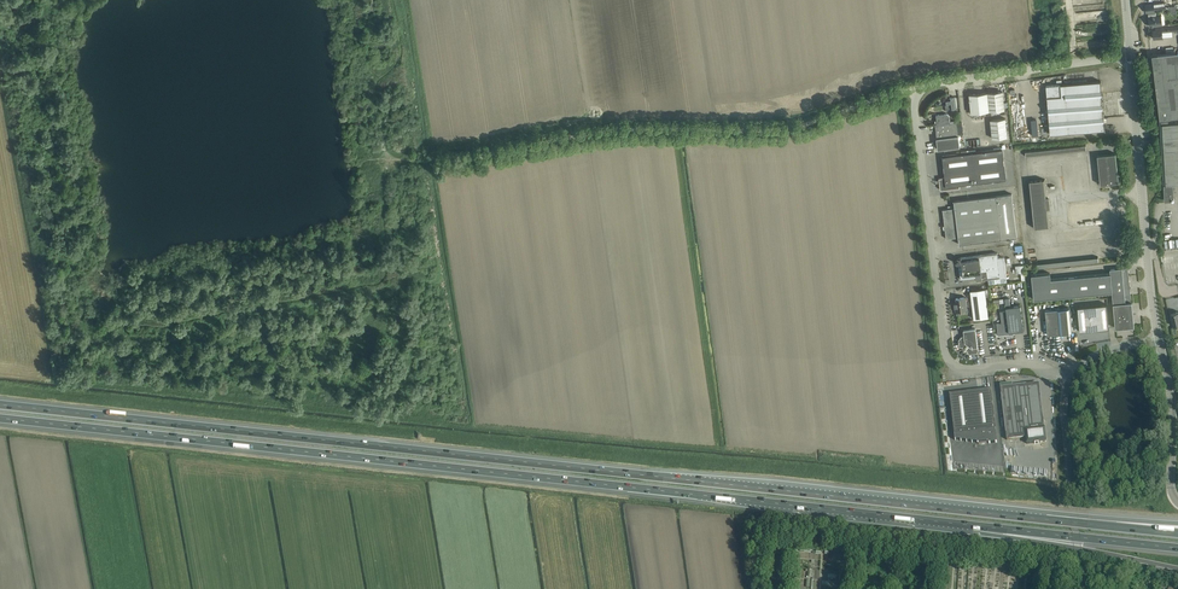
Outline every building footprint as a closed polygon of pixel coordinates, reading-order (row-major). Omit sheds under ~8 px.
[(1165,2),(1154,4),(1155,10),(1166,9),(1165,2)] [(1155,11),(1155,10),(1154,4),(1145,5),(1146,13),(1155,11)] [(1150,26),(1156,25),(1161,25),(1160,16),(1148,17),(1150,26)] [(1153,30),(1154,38),(1163,37),(1162,32),(1177,31),(1177,26),(1156,28),(1156,30),(1153,30)] [(1068,37),(1068,36),(1067,35),(1067,33),(1066,32),(1065,30),(1064,29),(1062,28),(1060,27),(1058,27),(1057,27),(1055,28),(1053,28),(1052,29),(1051,30),(1050,32),(1049,34),(1049,36),(1049,38),(1049,39),(1050,41),(1051,43),(1052,44),(1054,45),(1056,46),(1057,46),(1059,46),(1061,45),(1063,45),(1064,44),(1066,42),(1067,40),(1067,38),(1068,37)] [(1152,55),(1160,118),(1177,116),(1177,52),(1157,54),(1157,55),(1153,55),(1152,55)] [(1046,85),(1047,91),(1047,97),(1051,134),(1099,130),(1105,129),(1101,81),(1061,84),(1060,84),(1046,85)] [(1003,91),(985,93),(987,111),(1005,109),(1003,91)] [(987,111),(985,93),(969,94),(971,113),(987,111)] [(951,109),(957,108),(955,97),(949,98),(950,98),(945,99),(945,105),(950,104),(951,109)] [(938,149),(960,147),(958,127),(957,121),(950,122),(949,115),(948,114),(936,115),(937,123),(935,124),(937,138),(938,149)] [(992,138),(1007,137),(1005,118),(991,120),(992,138)] [(1160,123),(1164,183),(1164,184),(1165,201),(1172,200),(1173,200),(1174,200),(1174,199),(1174,198),(1174,197),(1173,197),(1173,191),(1173,184),(1177,183),(1177,122),(1161,123),(1160,123)] [(1003,149),(985,151),(942,156),(945,177),(939,178),(940,189),(942,190),(960,188),(960,185),(1006,179),(1003,149)] [(1097,155),(1100,178),(1100,184),(1119,182),(1116,153),(1097,155)] [(1034,228),(1051,227),(1046,180),(1029,182),(1034,228)] [(1011,194),(996,196),(960,200),(954,201),(955,208),(943,209),(946,239),(958,237),(959,244),(1017,237),(1011,194)] [(1102,204),(1073,208),(1074,223),(1104,220),(1102,204)] [(955,261),(955,262),(956,262),(956,263),(957,263),(957,264),(958,264),(959,264),(961,279),(967,278),(976,277),(976,274),(981,273),(982,279),(1000,277),(1006,276),(1004,257),(998,258),(997,253),(964,257),(958,258),(957,258),(956,258),(956,259),(955,260),(955,261)] [(1099,262),(1098,257),(1042,262),(1042,267),(1099,262)] [(1015,265),(1016,273),(1021,273),(1021,280),(1025,279),(1023,264),(1015,265)] [(1050,273),(1031,275),(1034,299),(1112,292),(1113,298),(1131,296),(1128,269),(1126,267),(1110,269),(1110,273),(1051,279),(1050,273)] [(984,288),(970,290),(973,318),(988,317),(984,288)] [(1131,300),(1131,296),(1113,298),(1115,328),(1132,326),(1134,324),(1132,304),(1129,302),(1131,300)] [(966,297),(962,297),(956,298),(957,306),(955,307),(955,311),(956,311),(957,315),(961,314),(961,311),(968,310),(966,297)] [(1005,299),(1006,307),(1006,310),(1000,311),(1002,322),(997,323),(998,335),(1009,334),(1013,333),(1013,331),(1023,330),(1020,305),(1010,306),(1010,299),(1005,299)] [(1107,304),(1077,307),(1080,331),(1109,328),(1107,304)] [(1045,310),(1047,328),(1048,334),(1072,332),(1070,308),(1045,310)] [(976,328),(969,329),(963,330),(964,336),(961,336),(959,340),(959,346),(961,347),(963,346),(964,349),(966,350),(968,350),(968,352),(970,354),(976,353),(978,350),(978,346),(976,328)] [(1040,439),(1046,438),(1044,421),(1038,422),(1033,383),(1000,387),(1007,439),(1027,437),(1028,444),(1040,442),(1040,439)] [(997,442),(992,395),(991,389),(950,394),(955,440),(961,439),(961,441),(966,440),(966,442),(972,441),(972,442),(977,442),(977,443),(989,442),(989,443),(997,442)]
